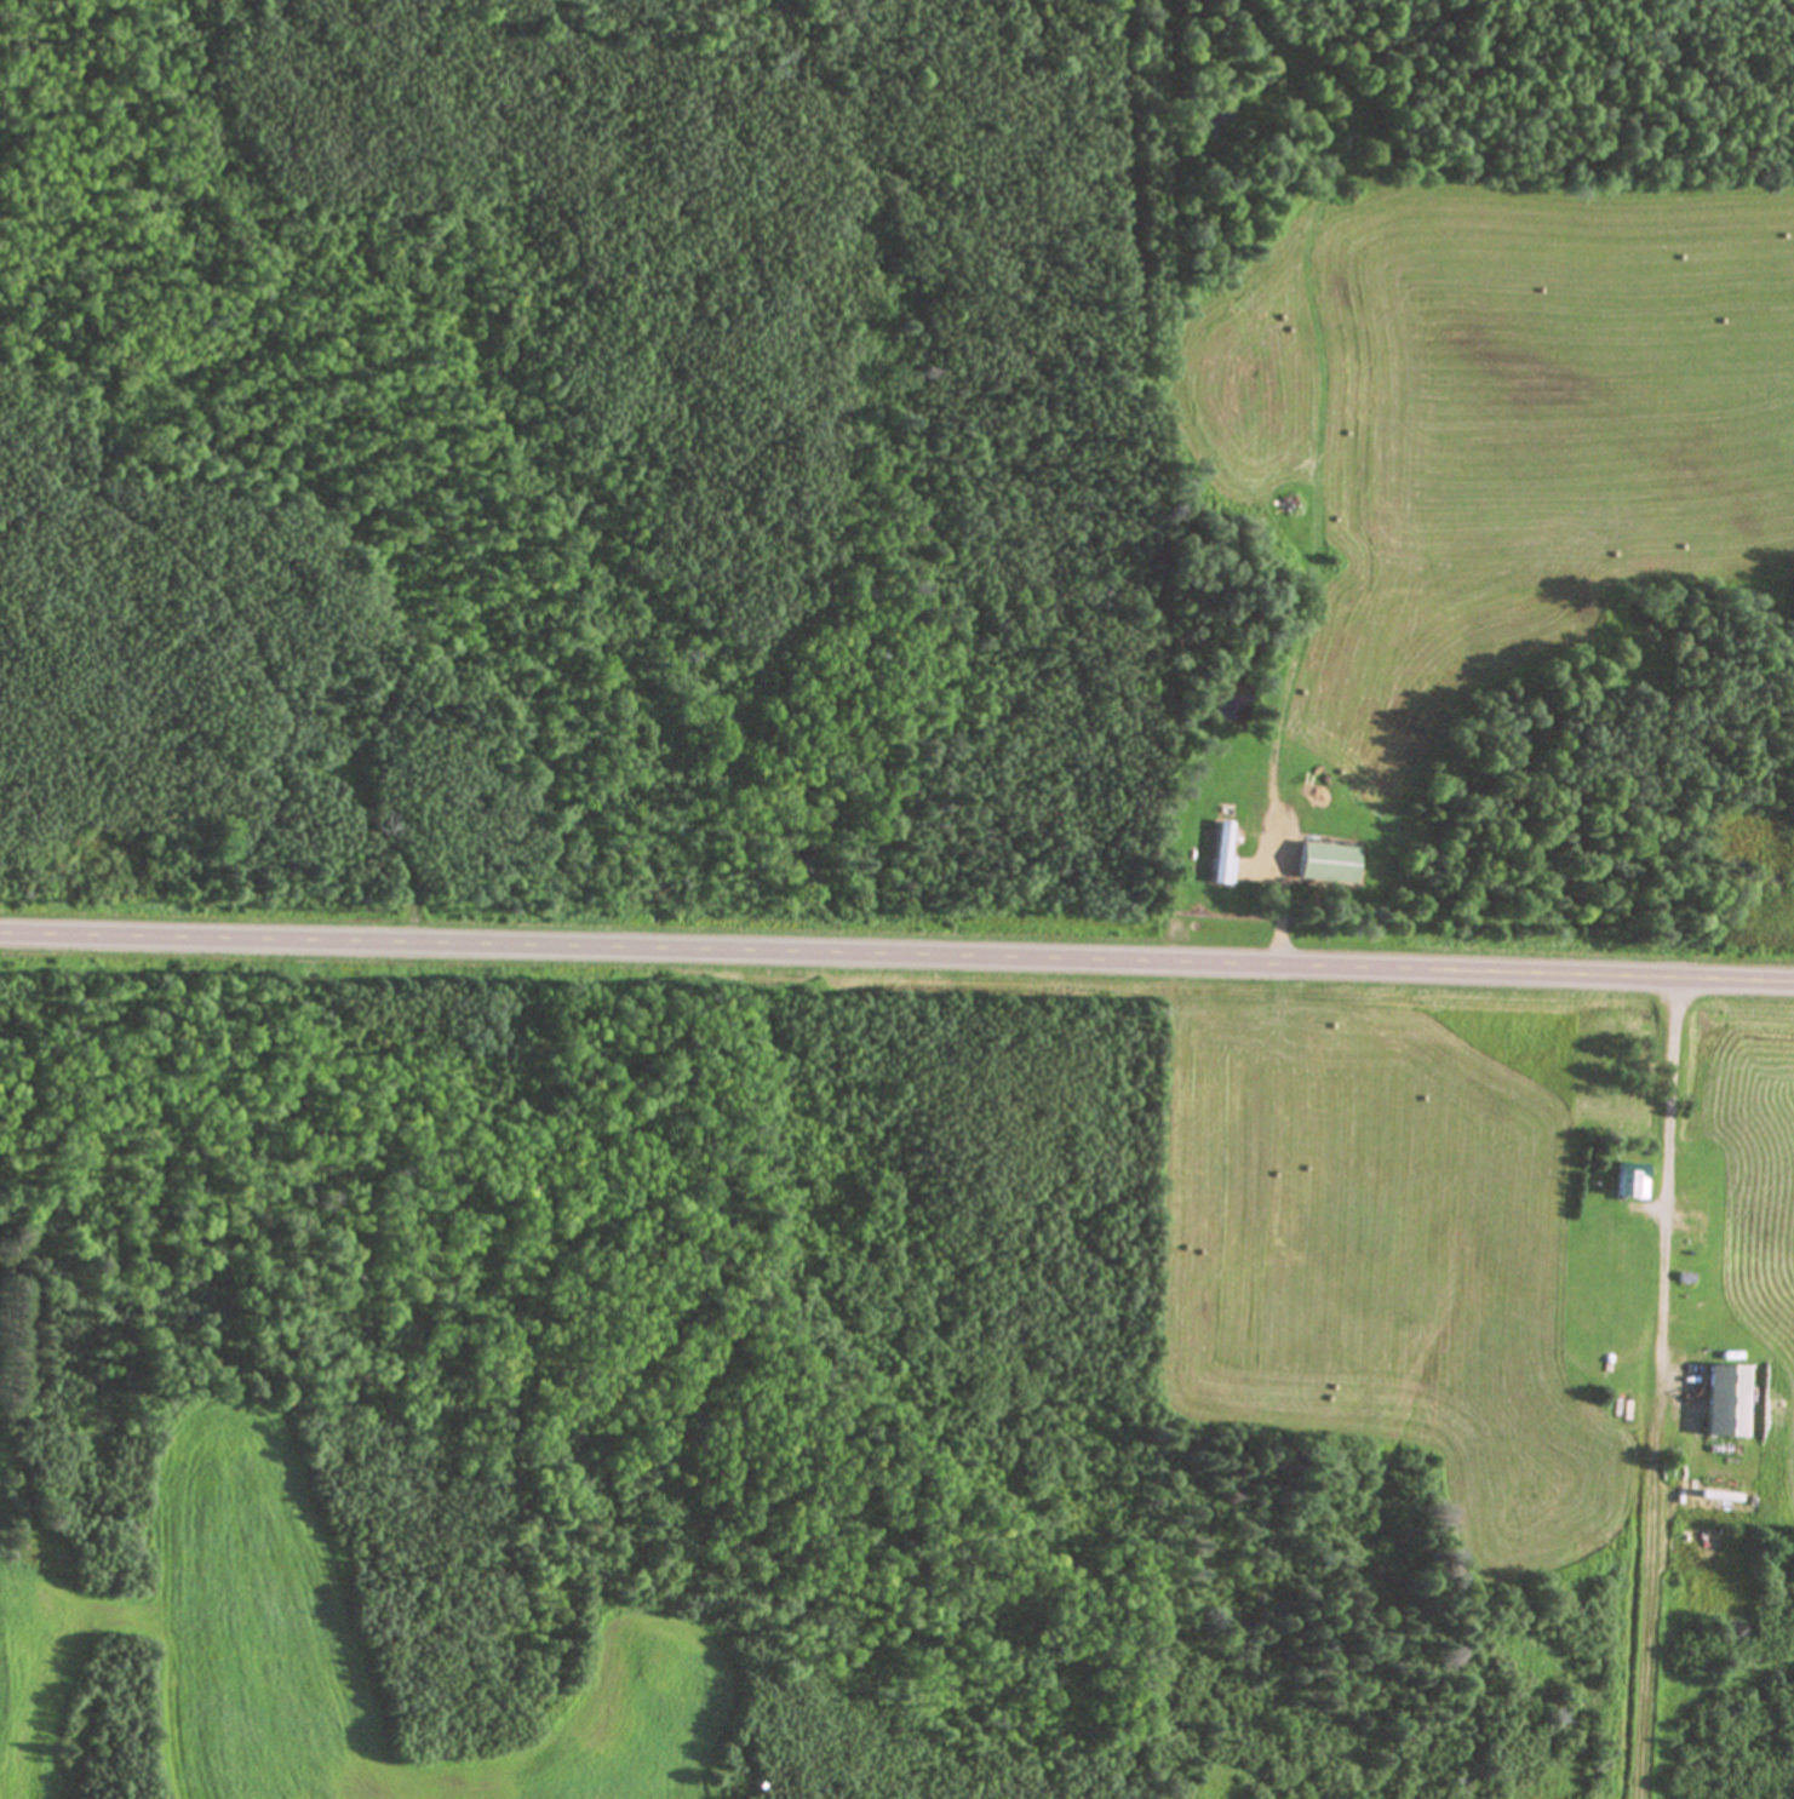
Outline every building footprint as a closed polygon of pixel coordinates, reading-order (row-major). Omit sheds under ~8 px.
[(1230,821),(1213,820),(1209,883),(1226,884),(1230,821)] [(1354,846),(1298,841),(1295,878),(1351,883),(1354,846)] [(1642,1163),(1614,1162),(1613,1195),(1640,1196),(1642,1163)] [(1705,1436),(1743,1436),(1743,1365),(1705,1365),(1705,1436)]
